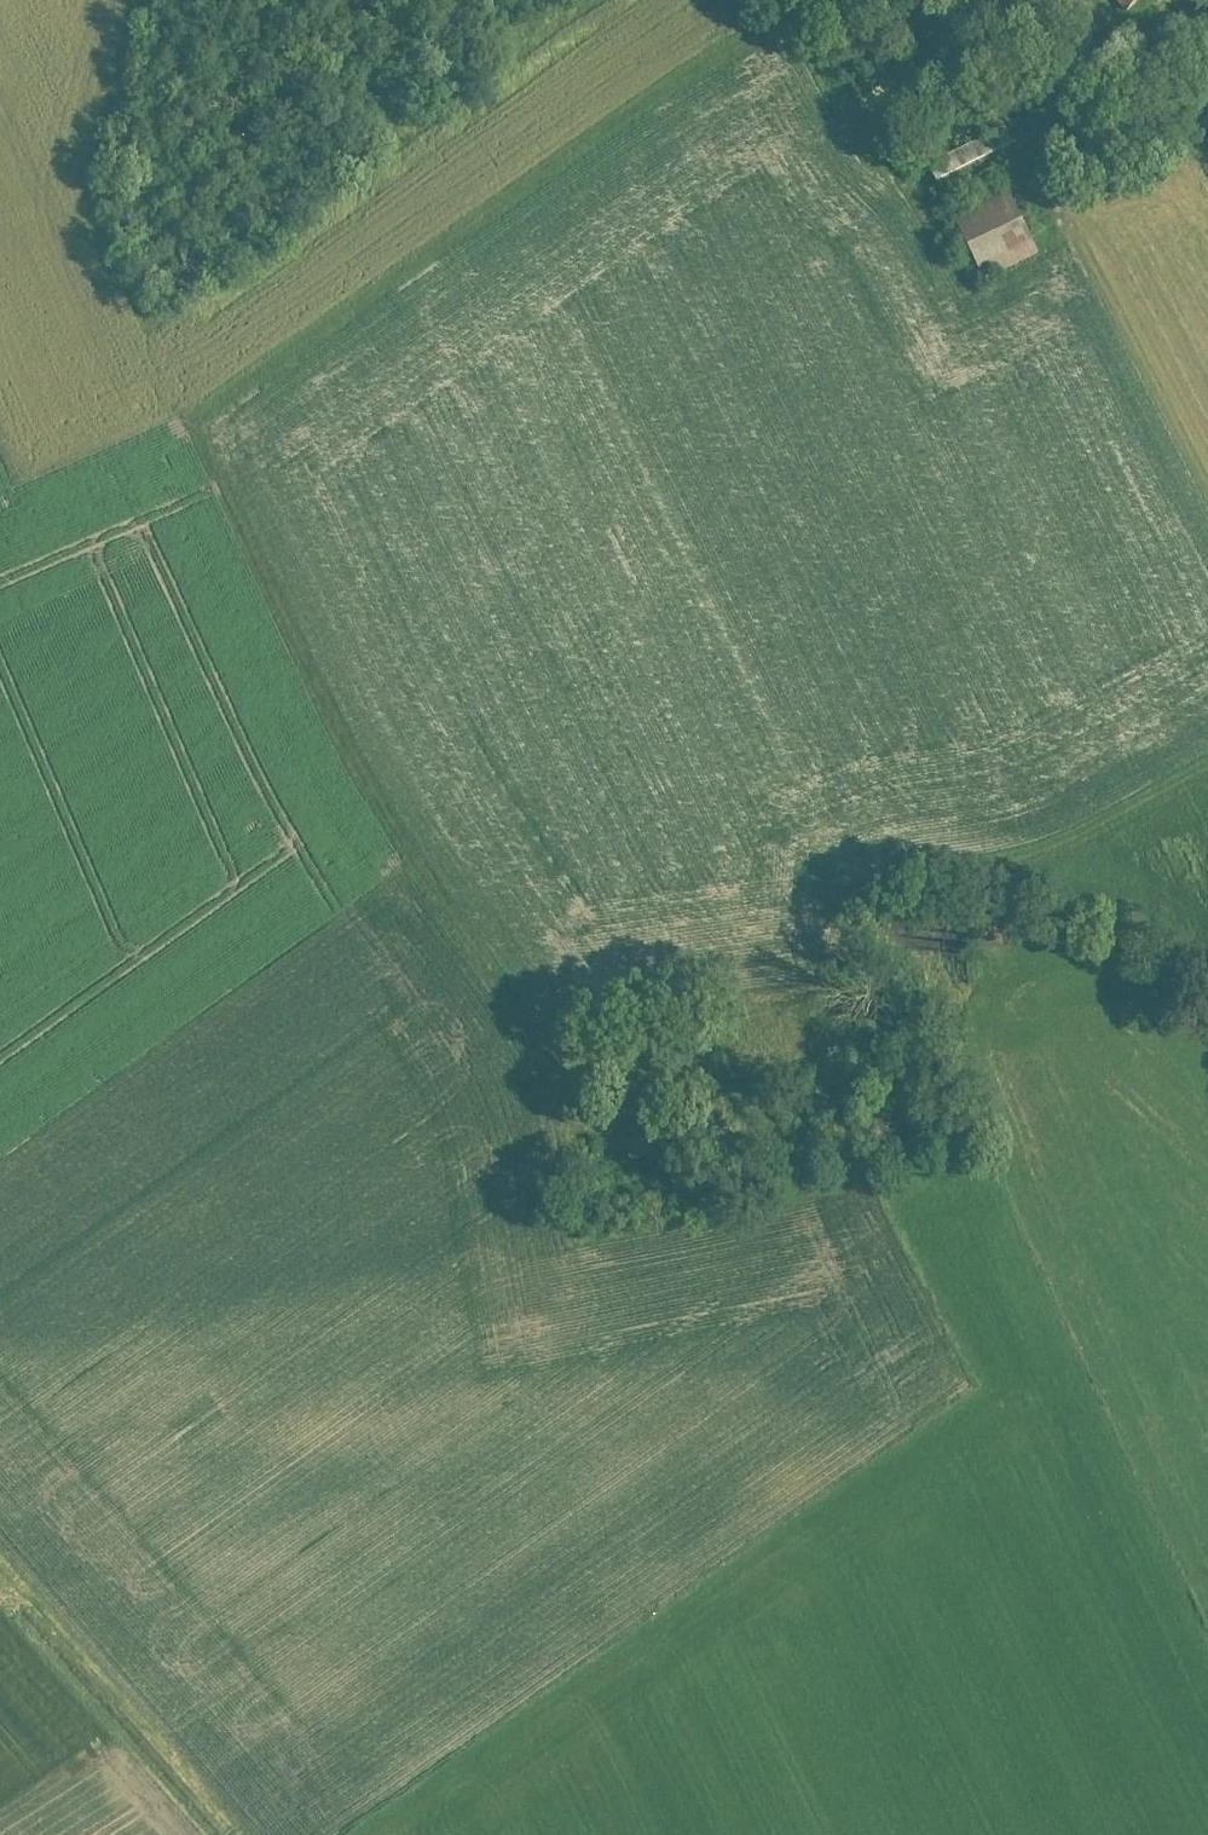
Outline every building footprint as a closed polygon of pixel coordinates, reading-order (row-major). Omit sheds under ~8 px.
[(1136,20),(1158,0),(1118,0),(1136,20)] [(1011,136),(940,169),(954,201),(1026,168),(1011,136)] [(1038,253),(1005,194),(962,219),(994,278),(1038,253)]
